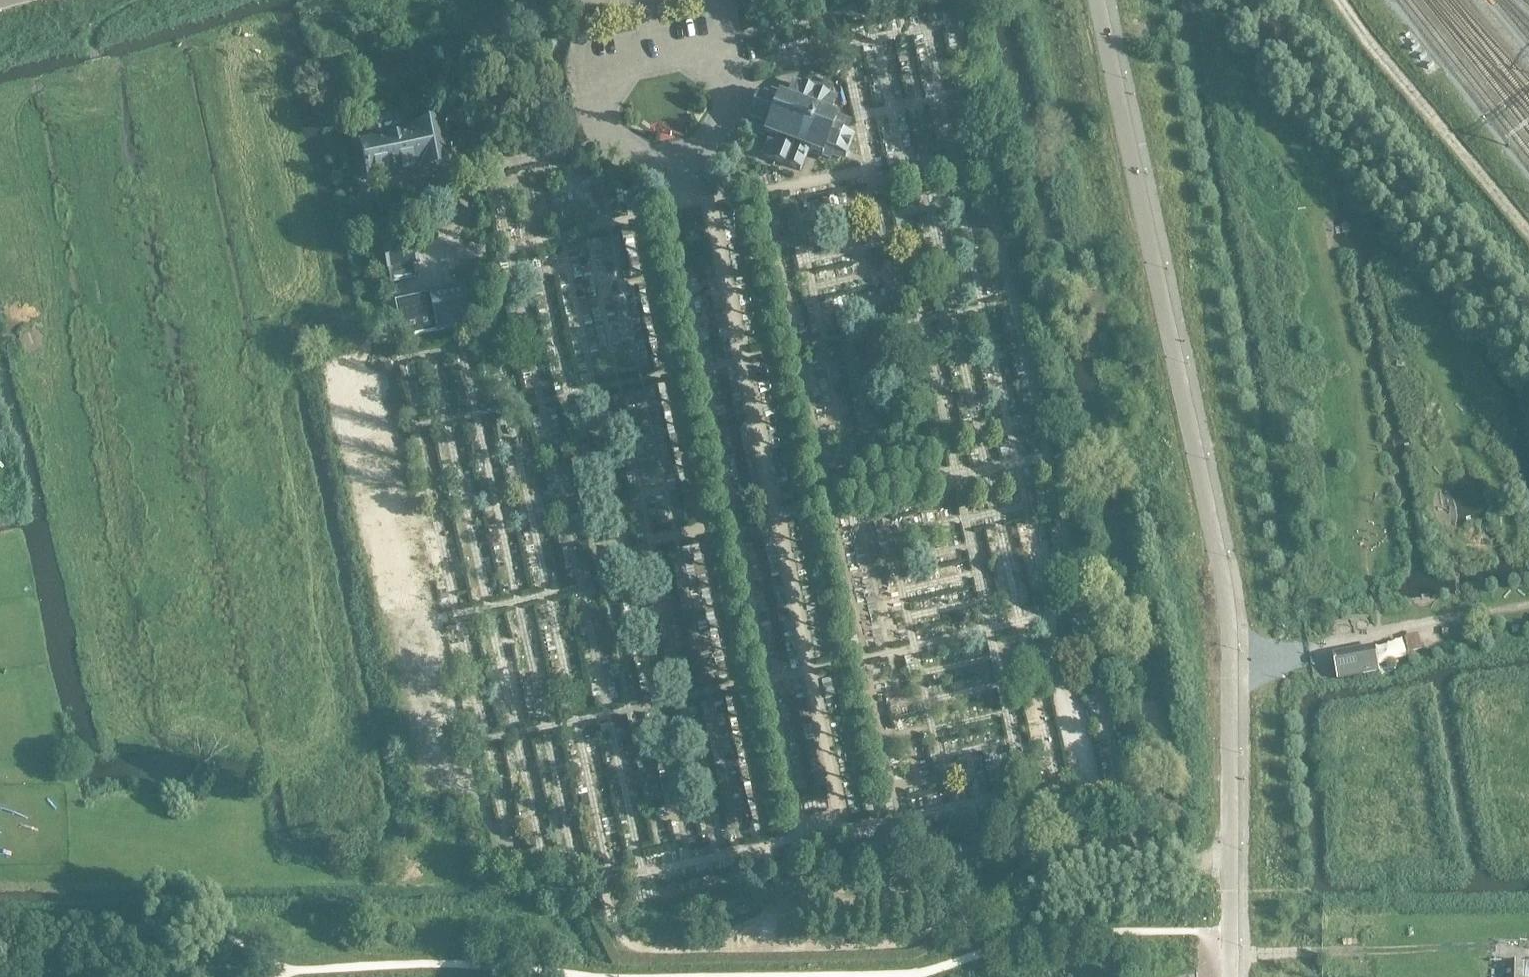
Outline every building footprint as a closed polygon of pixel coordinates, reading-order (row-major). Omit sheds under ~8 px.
[(845,136),(850,123),(836,118),(834,122),(828,119),(835,100),(828,97),(831,89),(812,81),(808,90),(792,83),(788,96),(780,93),(779,96),(778,98),(763,93),(760,102),(756,100),(752,110),(748,120),(752,122),(749,131),(764,137),(765,135),(769,137),(768,140),(762,156),(800,171),(807,152),(822,157),(822,156),(830,160),(831,156),(839,159),(841,155),(845,157),(852,139),(845,136)] [(452,166),(443,125),(411,131),(412,135),(412,134),(420,170),(419,170),(420,173),(452,166)] [(412,134),(412,135),(387,140),(394,175),(419,170),(420,170),(412,134)] [(394,175),(387,140),(361,145),(368,181),(394,175)] [(424,322),(414,279),(410,264),(416,263),(411,243),(382,249),(388,272),(386,272),(389,284),(391,284),(401,327),(424,322)] [(1334,658),(1338,680),(1380,672),(1376,650),(1334,658)] [(1524,962),(1507,961),(1506,976),(1524,976),(1524,962)]
